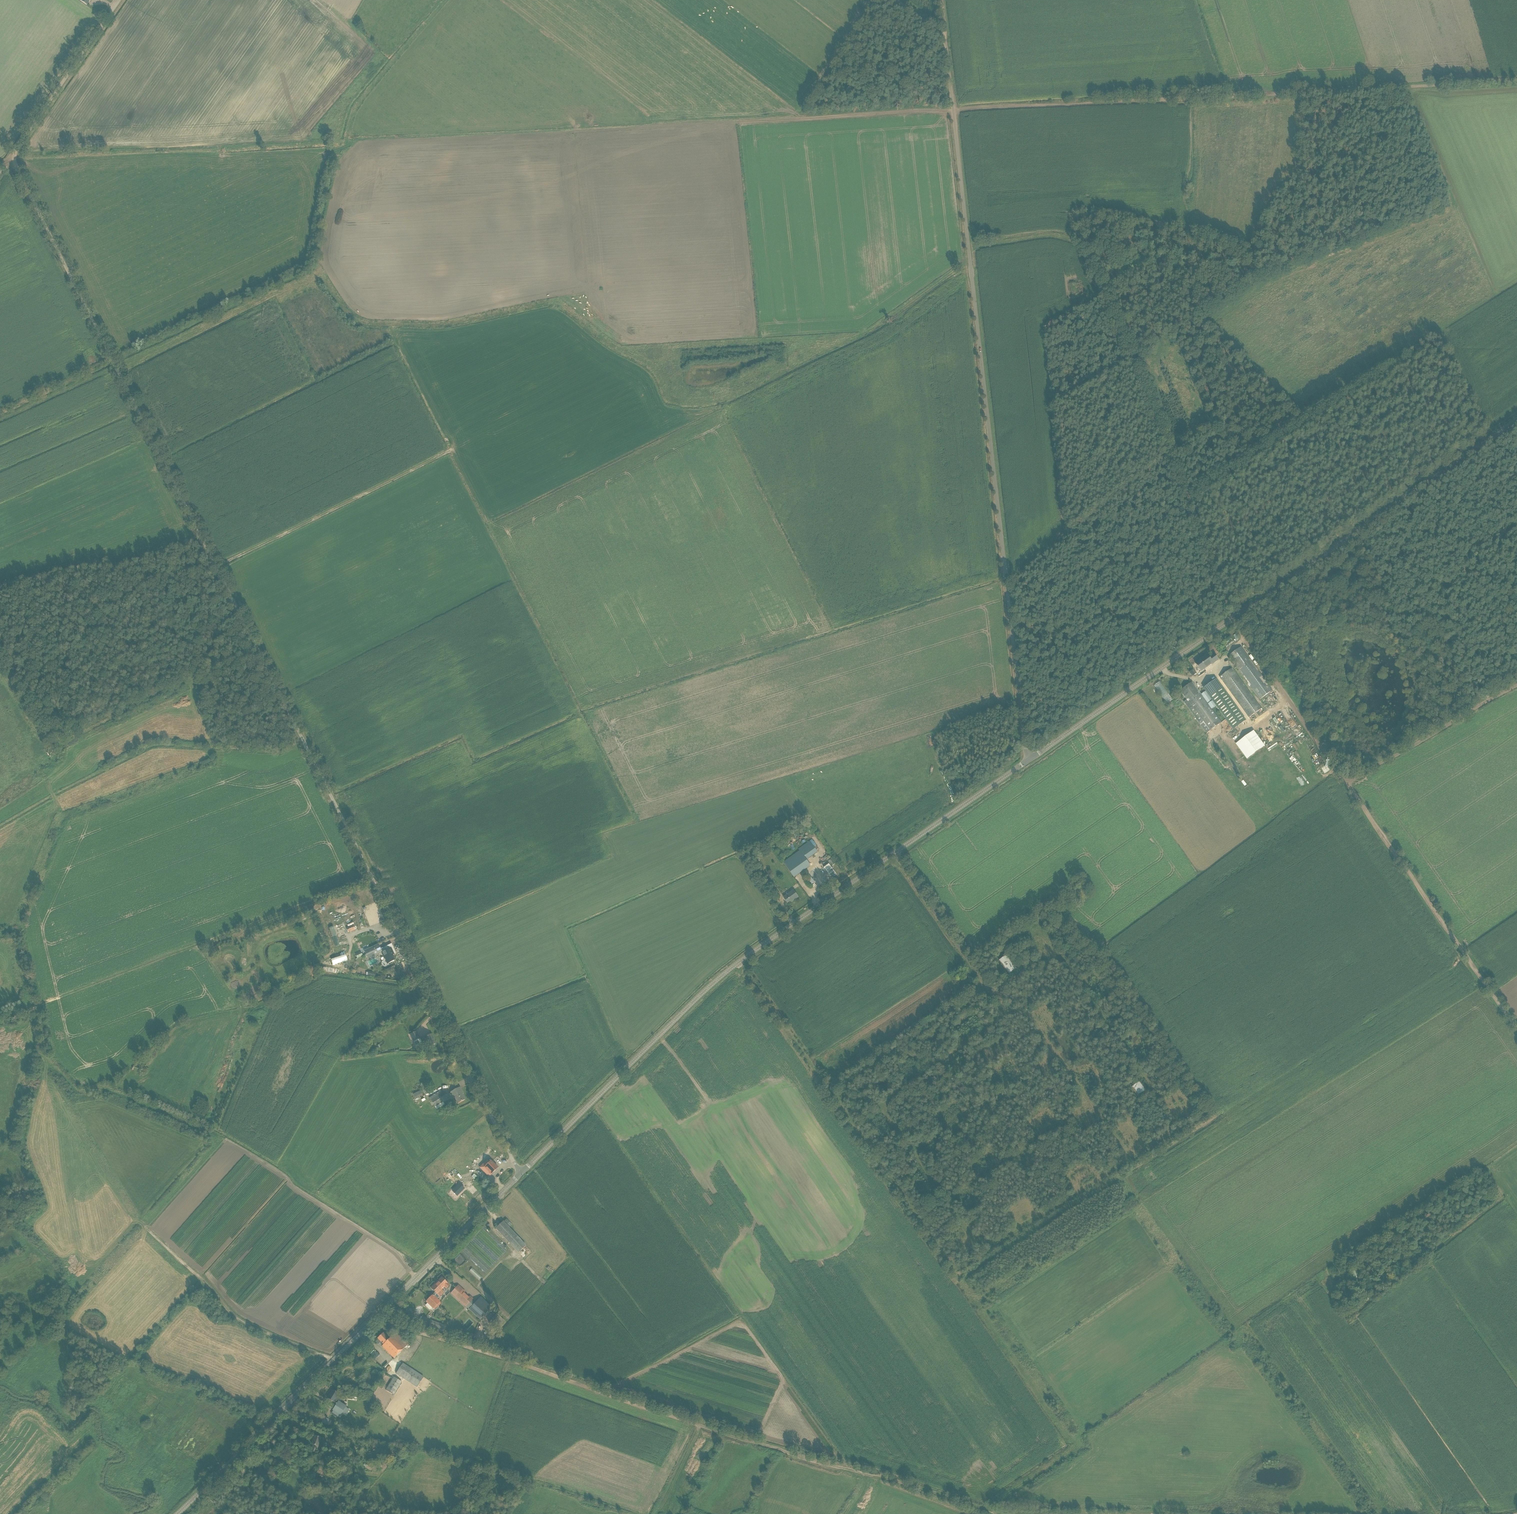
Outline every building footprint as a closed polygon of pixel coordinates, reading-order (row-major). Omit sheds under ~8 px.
[(1428,624),(1420,629),(1422,632),(1427,629),(1429,632),(1432,630),(1428,624)] [(1228,656),(1231,660),(1260,699),(1272,690),(1241,647),(1228,656)] [(1207,655),(1202,658),(1202,659),(1195,664),(1201,671),(1212,663),(1213,663),(1218,659),(1214,654),(1209,657),(1207,655)] [(1219,677),(1222,681),(1249,717),(1261,709),(1232,668),(1219,677)] [(1216,679),(1204,688),(1206,691),(1216,705),(1233,729),(1245,720),(1216,679)] [(1151,684),(1160,701),(1166,698),(1157,681),(1151,684)] [(1184,702),(1187,706),(1207,733),(1221,722),(1211,709),(1216,705),(1206,691),(1201,694),(1192,682),(1180,691),(1186,699),(1184,702)] [(1249,734),(1236,743),(1246,759),(1260,750),(1249,734)] [(800,850),(783,862),(794,877),(810,865),(806,860),(817,851),(810,840),(799,848),(800,850)] [(824,868),(831,877),(836,873),(829,864),(824,868)] [(772,882),(767,885),(775,897),(781,893),(772,882)] [(783,897),(784,899),(787,903),(791,900),(792,901),(798,897),(793,890),(783,897)] [(353,921),(345,925),(349,932),(356,928),(353,921)] [(364,951),(365,954),(364,955),(365,957),(366,957),(367,959),(381,952),(381,953),(384,959),(383,960),(384,960),(382,961),(382,963),(382,964),(382,965),(383,966),(384,966),(387,965),(389,964),(388,963),(392,961),(393,962),(393,961),(395,960),(391,953),(393,952),(391,948),(384,951),(383,948),(380,949),(378,944),(374,947),(368,949),(364,951)] [(1008,974),(1017,968),(1007,955),(999,960),(1008,974)] [(414,1041),(416,1047),(421,1044),(426,1042),(429,1048),(433,1046),(432,1045),(435,1044),(433,1038),(431,1034),(424,1038),(421,1040),(420,1038),(417,1031),(409,1034),(413,1042),(414,1041)] [(1131,1087),(1137,1095),(1145,1090),(1139,1081),(1131,1087)] [(425,1093),(430,1090),(426,1082),(421,1085),(425,1093)] [(460,1087),(450,1092),(453,1098),(454,1097),(458,1103),(465,1099),(461,1092),(462,1091),(460,1087)] [(439,1092),(435,1095),(429,1098),(435,1107),(436,1109),(438,1108),(438,1109),(441,1107),(440,1107),(444,1104),(443,1102),(449,1098),(444,1091),(440,1094),(439,1092)] [(470,1164),(466,1161),(462,1165),(468,1172),(473,1167),(470,1164)] [(480,1167),(489,1177),(498,1168),(491,1161),(488,1164),(486,1162),(480,1167)] [(464,1188),(460,1184),(452,1191),(457,1196),(464,1188)] [(470,1184),(466,1187),(468,1190),(472,1194),(477,1190),(473,1186),(472,1186),(470,1184)] [(525,1245),(503,1222),(496,1228),(518,1252),(525,1245)] [(530,1252),(521,1257),(525,1263),(533,1257),(530,1252)] [(450,1258),(458,1267),(464,1261),(456,1253),(450,1258)] [(442,1277),(431,1288),(435,1292),(434,1292),(435,1293),(426,1301),(435,1310),(441,1303),(437,1299),(444,1292),(441,1290),(444,1287),(446,1288),(449,1285),(442,1277)] [(454,1297),(465,1307),(473,1298),(470,1296),(469,1297),(464,1293),(465,1291),(458,1285),(452,1291),(456,1295),(454,1297)] [(490,1309),(479,1299),(469,1309),(480,1319),(490,1309)] [(465,1328),(470,1322),(466,1319),(461,1325),(465,1328)] [(429,1325),(439,1328),(440,1329),(442,1324),(431,1320),(429,1325)] [(382,1346),(385,1350),(394,1358),(408,1344),(396,1332),(389,1339),(383,1333),(378,1338),(383,1344),(382,1346)] [(396,1373),(403,1378),(417,1387),(424,1377),(403,1363),(396,1373)] [(385,1390),(394,1395),(401,1382),(393,1377),(385,1390)] [(329,1394),(327,1398),(336,1404),(334,1406),(332,1410),(333,1411),(337,1414),(340,1416),(343,1412),(346,1407),(338,1401),(342,1395),(338,1392),(338,1393),(333,1390),(330,1395),(329,1394)] [(326,1449),(332,1451),(337,1438),(331,1435),(326,1449)] [(315,1452),(321,1438),(315,1436),(311,1444),(313,1445),(311,1451),(315,1452)] [(320,1475),(323,1477),(329,1467),(325,1465),(324,1468),(320,1466),(317,1472),(320,1474),(320,1475)]
